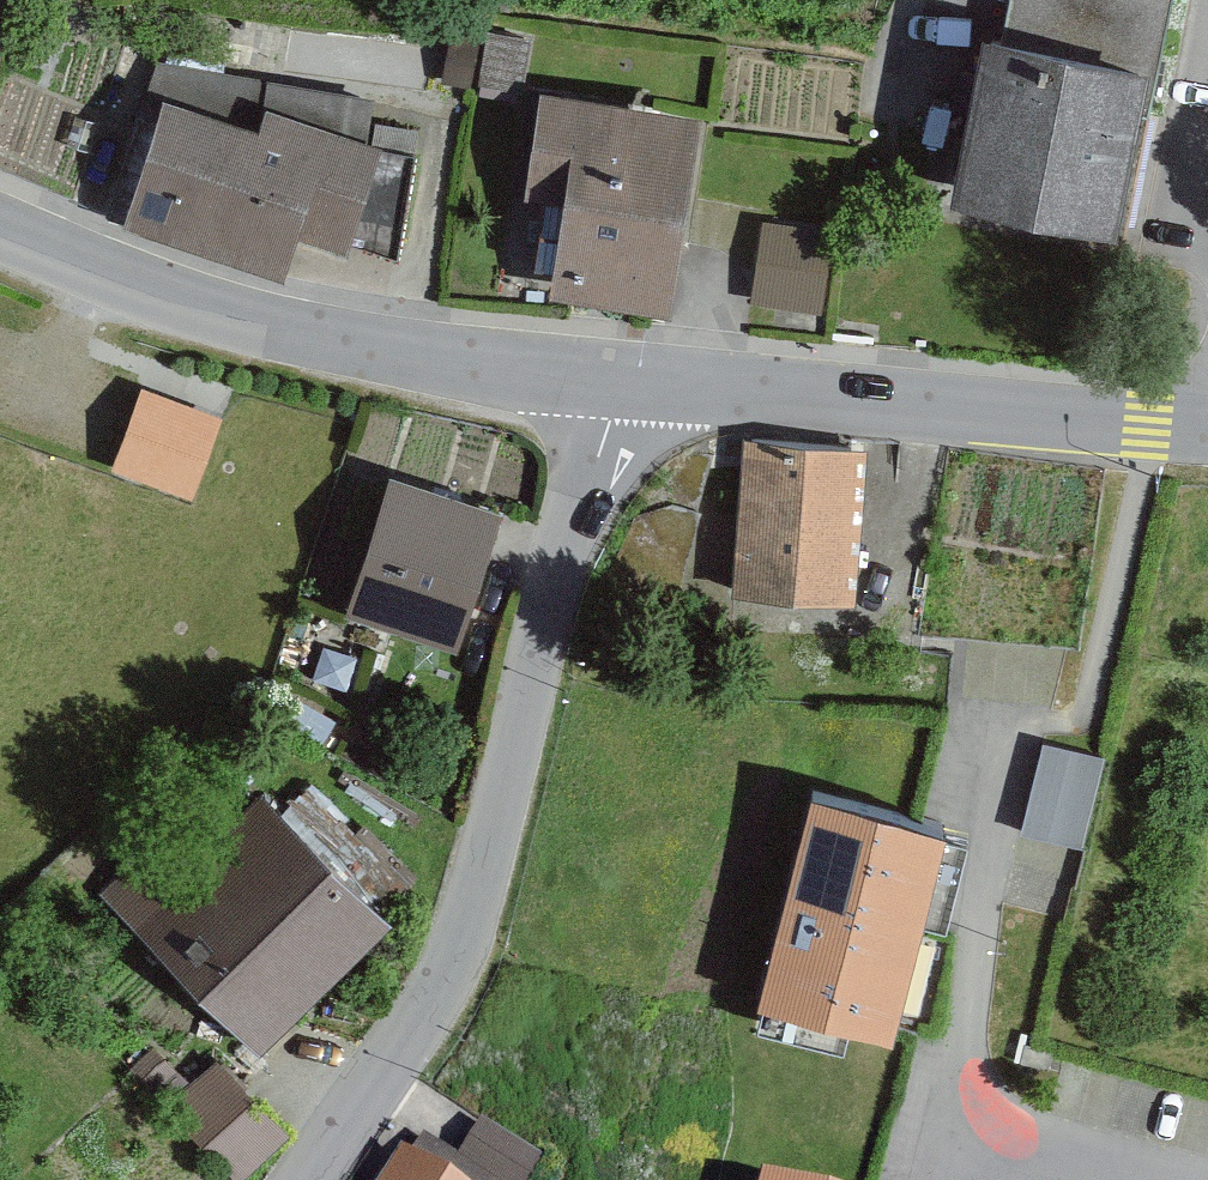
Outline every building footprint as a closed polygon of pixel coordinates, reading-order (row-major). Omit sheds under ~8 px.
[(1004,46),(993,44),(957,213),(1123,249),(1177,0),(1014,0),(1004,46)] [(470,94),(481,34),(454,29),(443,89),(470,94)] [(528,49),(490,43),(480,108),(519,113),(528,49)] [(366,153),(378,115),(160,70),(147,109),(162,114),(125,234),(289,284),(300,248),(357,265),(390,160),(366,153)] [(708,125),(548,98),(528,212),(571,219),(557,302),(675,321),(708,125)] [(830,238),(759,228),(748,307),(818,317),(830,238)] [(157,373),(127,456),(212,487),(242,403),(157,373)] [(744,453),(735,604),(852,611),(861,460),(744,453)] [(463,661),(505,520),(392,486),(350,627),(463,661)] [(1083,834),(1105,744),(1045,729),(1022,820),(1083,834)] [(391,933),(257,801),(175,883),(147,855),(102,900),(265,1060),(391,933)] [(960,836),(824,802),(772,1010),(908,1044),(960,836)] [(174,1082),(149,1059),(128,1081),(153,1104),(174,1082)] [(214,1066),(165,1118),(230,1179),(253,1179),(292,1140),(214,1066)] [(406,1165),(395,1179),(534,1179),(541,1171),(487,1135),(465,1168),(432,1146),(415,1171),(406,1165)]
